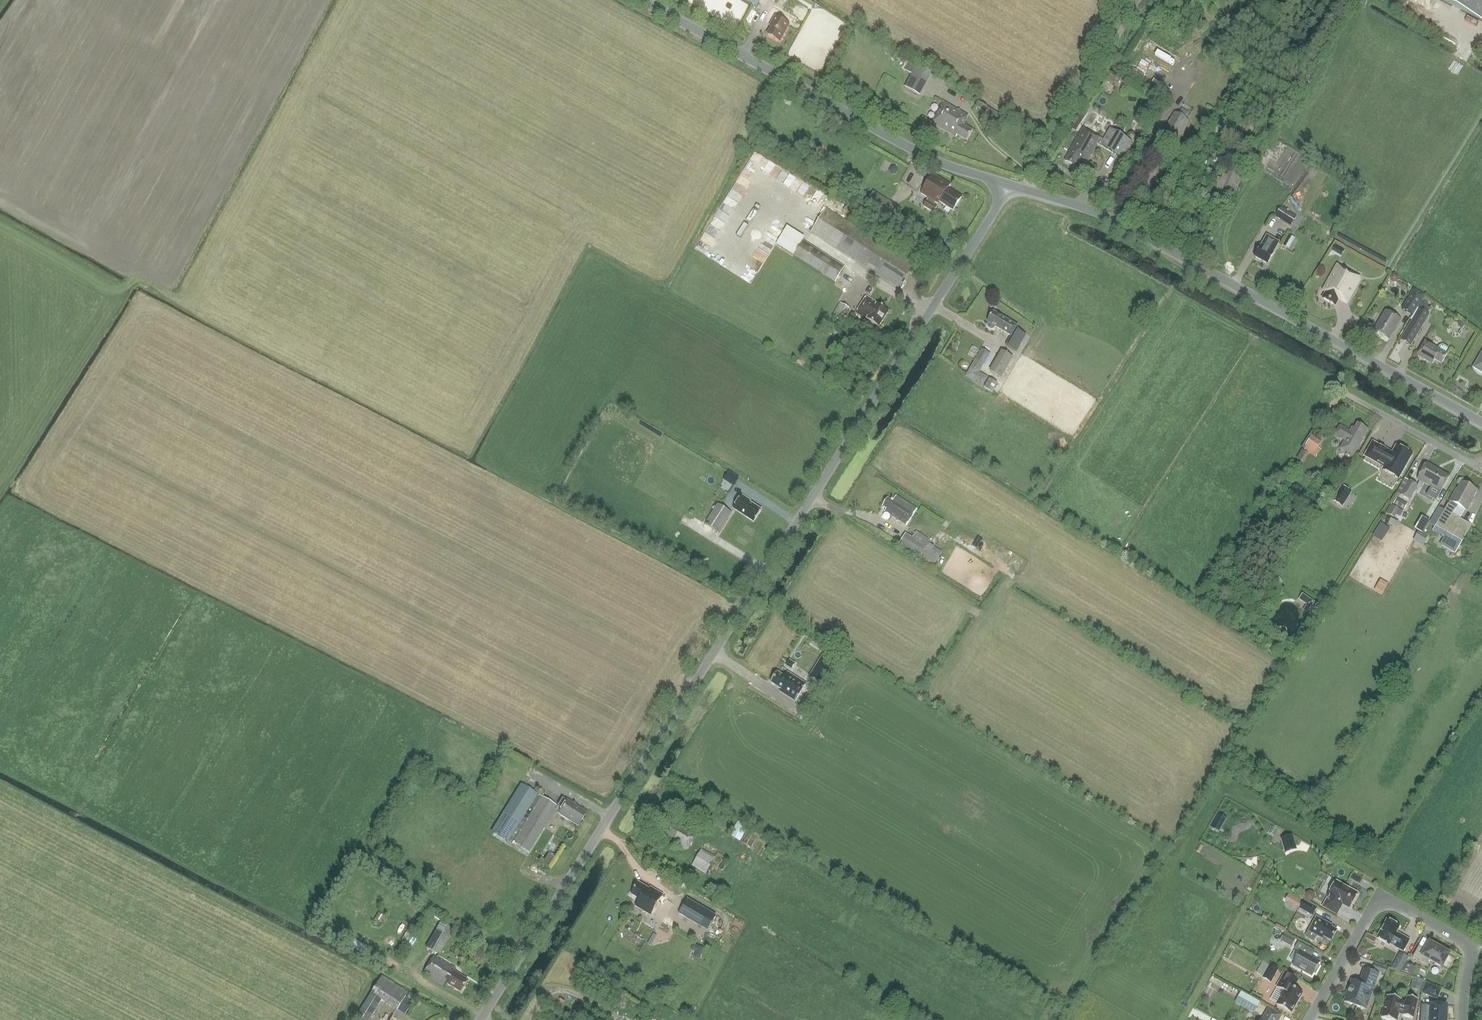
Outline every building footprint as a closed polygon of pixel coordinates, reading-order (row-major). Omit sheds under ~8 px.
[(1481,22),(1481,0),(1439,0),(1481,22)] [(780,43),(793,19),(773,8),(767,18),(773,22),(772,24),(774,25),(768,36),(780,43)] [(905,87),(920,96),(932,74),(917,65),(905,87)] [(1143,79),(1145,74),(1133,68),(1131,72),(1143,79)] [(1110,74),(1106,81),(1117,87),(1121,80),(1110,74)] [(1174,102),(1179,93),(1164,86),(1160,94),(1174,102)] [(975,108),(983,113),(986,107),(978,102),(975,108)] [(967,142),(973,131),(963,126),(968,116),(944,103),(932,125),(956,138),(957,136),(967,142)] [(1176,142),(1189,121),(1175,112),(1162,134),(1176,142)] [(1121,159),(1131,143),(1111,131),(1105,142),(1082,129),(1068,153),(1069,153),(1065,161),(1075,167),(1080,159),(1087,163),(1097,145),(1121,159)] [(1218,147),(1214,156),(1222,160),(1226,151),(1218,147)] [(1194,169),(1191,177),(1203,182),(1206,174),(1194,169)] [(1236,192),(1242,177),(1226,170),(1224,175),(1223,174),(1221,179),(1218,177),(1214,186),(1221,189),(1218,196),(1226,200),(1229,193),(1231,194),(1232,190),(1236,192)] [(833,182),(838,185),(843,177),(838,174),(833,182)] [(934,205),(936,203),(938,204),(940,202),(953,211),(962,198),(949,189),(950,186),(934,175),(922,194),(929,198),(923,207),(933,213),(937,207),(934,205)] [(1352,193),(1344,188),(1340,194),(1348,199),(1352,193)] [(896,205),(874,191),(866,203),(889,217),(896,205)] [(1194,194),(1189,200),(1198,207),(1201,204),(1199,203),(1201,200),(1194,194)] [(1281,207),(1275,217),(1291,226),(1297,217),(1281,207)] [(811,232),(898,288),(913,264),(826,208),(811,232)] [(777,244),(793,255),(835,282),(845,267),(803,240),(805,238),(788,227),(777,244)] [(1260,245),(1253,255),(1266,264),(1273,253),(1272,253),(1279,243),(1267,235),(1261,245),(1260,245)] [(1290,235),(1286,246),(1295,250),(1300,239),(1290,235)] [(1322,299),(1335,306),(1339,300),(1345,304),(1360,278),(1337,265),(1323,291),(1325,292),(1322,299)] [(1414,289),(1401,309),(1412,315),(1424,295),(1414,289)] [(879,327),(889,311),(877,303),(867,297),(857,313),(862,316),(864,315),(868,318),(867,320),(879,327)] [(841,322),(850,309),(840,303),(831,316),(841,322)] [(1411,347),(1430,315),(1419,308),(1400,340),(1411,347)] [(1388,340),(1400,320),(1386,311),(1374,331),(1388,340)] [(989,323),(988,325),(989,328),(992,330),(995,329),(996,327),(1002,331),(1012,336),(1007,346),(1018,353),(1027,336),(1016,330),(1018,327),(1008,321),(1009,320),(994,312),(988,322),(989,323)] [(1442,364),(1447,354),(1425,341),(1417,356),(1432,364),(1435,360),(1442,364)] [(977,375),(990,353),(982,348),(975,359),(978,361),(972,372),(977,375)] [(989,371),(1001,378),(1013,358),(1001,351),(989,371)] [(984,387),(994,391),(997,381),(987,378),(984,387)] [(1354,456),(1369,430),(1357,424),(1355,429),(1352,427),(1350,432),(1345,430),(1346,429),(1340,425),(1334,436),(1339,440),(1340,439),(1344,441),(1340,448),(1348,453),(1347,454),(1352,457),(1353,456),(1354,456)] [(1323,443),(1312,436),(1303,449),(1315,458),(1321,450),(1319,449),(1323,443)] [(1398,479),(1412,455),(1396,446),(1392,454),(1373,443),(1365,456),(1384,467),(1383,470),(1398,479)] [(1296,459),(1303,463),(1309,454),(1302,450),(1296,459)] [(1441,491),(1449,476),(1437,470),(1437,469),(1427,463),(1418,479),(1432,487),(1433,486),(1441,491)] [(728,471),(724,478),(733,484),(737,477),(728,471)] [(1408,480),(1400,495),(1410,501),(1418,486),(1408,480)] [(1471,525),(1460,519),(1465,510),(1466,510),(1473,498),(1471,497),(1475,490),(1462,483),(1458,491),(1456,490),(1450,501),(1442,513),(1439,511),(1431,524),(1435,526),(1432,530),(1444,537),(1439,545),(1455,554),(1471,525)] [(1333,500),(1342,506),(1350,492),(1342,487),(1333,500)] [(754,522),(762,510),(750,503),(751,501),(743,496),(734,509),(754,522)] [(906,526),(917,509),(896,496),(893,501),(889,499),(883,507),(887,509),(885,512),(906,526)] [(1405,510),(1408,504),(1397,498),(1394,504),(1405,510)] [(718,504),(705,524),(718,533),(731,513),(718,504)] [(1395,526),(1398,521),(1390,516),(1387,521),(1395,526)] [(1422,535),(1430,522),(1422,517),(1414,530),(1422,535)] [(1372,535),(1381,541),(1390,528),(1381,522),(1372,535)] [(929,544),(931,541),(917,531),(912,538),(906,534),(898,546),(932,567),(942,552),(929,544)] [(1413,541),(1422,546),(1428,535),(1424,532),(1422,536),(1418,533),(1413,541)] [(1374,589),(1383,594),(1389,582),(1380,578),(1374,589)] [(1299,599),(1307,603),(1303,609),(1308,612),(1314,601),(1301,594),(1299,599)] [(790,661),(787,666),(792,669),(796,664),(790,661)] [(795,700),(805,684),(788,673),(785,678),(778,673),(772,682),(779,687),(778,689),(795,700)] [(522,784),(492,832),(528,855),(558,807),(522,784)] [(558,806),(562,809),(559,814),(558,815),(568,821),(569,820),(579,826),(586,814),(576,808),(576,807),(566,801),(562,799),(558,806)] [(1211,826),(1219,830),(1226,818),(1219,813),(1211,826)] [(729,835),(740,841),(748,827),(737,821),(729,835)] [(687,849),(695,835),(682,827),(681,829),(673,825),(668,834),(676,839),(674,841),(687,849)] [(540,860),(554,833),(545,828),(532,856),(540,860)] [(743,843),(750,847),(756,838),(748,834),(743,843)] [(716,858),(702,849),(692,865),(706,874),(716,858)] [(549,865),(554,857),(547,853),(542,861),(549,865)] [(639,882),(631,895),(640,900),(636,907),(651,916),(663,895),(651,887),(650,889),(639,882)] [(1357,894),(1335,882),(1328,896),(1329,897),(1323,907),(1336,915),(1342,904),(1349,908),(1357,894)] [(688,900),(679,914),(693,922),(702,908),(688,900)] [(1304,901),(1299,909),(1313,916),(1317,909),(1304,901)] [(379,911),(372,922),(379,926),(386,915),(379,911)] [(1316,918),(1306,937),(1315,942),(1317,936),(1322,939),(1323,937),(1331,942),(1337,931),(1331,928),(1332,926),(1316,918)] [(1396,933),(1399,927),(1387,920),(1376,939),(1389,946),(1390,945),(1403,952),(1410,940),(1403,937),(1396,933)] [(439,955),(453,930),(440,923),(426,948),(439,955)] [(1285,933),(1282,938),(1287,941),(1286,944),(1291,947),(1295,939),(1285,933)] [(1298,943),(1295,949),(1301,952),(1293,966),(1312,976),(1313,973),(1315,974),(1319,966),(1318,966),(1319,962),(1306,955),(1309,949),(1298,943)] [(1429,961),(1442,967),(1449,954),(1429,943),(1425,950),(1419,947),(1413,958),(1427,965),(1429,961)] [(1391,968),(1400,973),(1409,958),(1399,953),(1391,968)] [(460,993),(467,981),(453,972),(454,969),(434,957),(423,974),(445,987),(447,984),(460,993)] [(1413,977),(1417,969),(1406,963),(1402,971),(1413,977)] [(1386,975),(1388,969),(1375,964),(1373,969),(1386,975)] [(1263,978),(1270,982),(1277,970),(1270,966),(1263,978)] [(1344,1002),(1365,1010),(1378,974),(1365,969),(1360,984),(1352,981),(1344,1002)] [(1285,974),(1277,987),(1284,991),(1277,1005),(1291,1013),(1302,994),(1293,989),(1297,981),(1285,974)] [(366,1000),(377,1006),(382,998),(398,1008),(408,992),(381,976),(366,1000)] [(1420,991),(1422,982),(1412,980),(1410,989),(1420,991)] [(1426,984),(1423,993),(1437,999),(1440,990),(1426,984)] [(1417,999),(1407,997),(1406,1003),(1401,1002),(1402,1000),(1387,996),(1381,1018),(1388,1019),(1397,1019),(1399,1012),(1403,1013),(1402,1016),(1412,1019),(1417,999)] [(1249,997),(1247,1002),(1257,1008),(1260,1002),(1249,997)] [(1421,1019),(1446,1019),(1446,1006),(1431,1005),(1431,1006),(1422,1005),(1421,1019)] [(1280,1016),(1269,1010),(1263,1019),(1278,1019),(1280,1016)]
